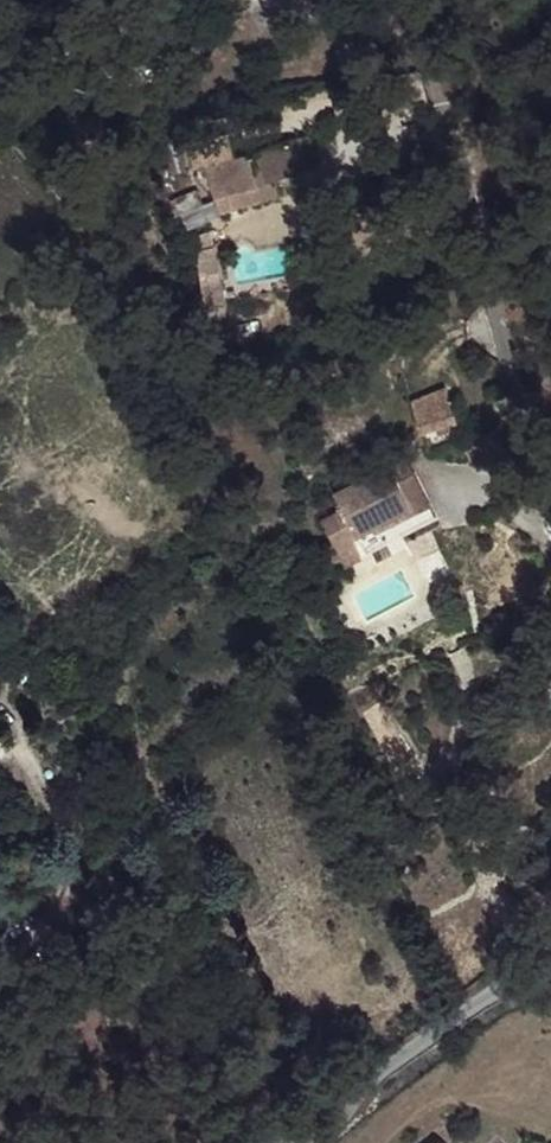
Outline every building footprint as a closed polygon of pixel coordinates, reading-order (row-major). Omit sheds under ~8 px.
[(317,171),(309,140),(206,161),(214,208),(228,207),(223,191),(273,180),(317,171)] [(278,199),(273,180),(223,191),(228,207),(278,199)] [(201,287),(221,284),(212,237),(193,240),(201,287)] [(422,436),(459,419),(448,393),(411,409),(422,436)] [(412,486),(400,465),(369,483),(376,500),(366,505),(358,487),(335,500),(342,515),(321,525),(345,570),(361,562),(351,543),(356,541),(376,531),(380,536),(398,529),(393,521),(414,510),(403,490),(412,486)]
